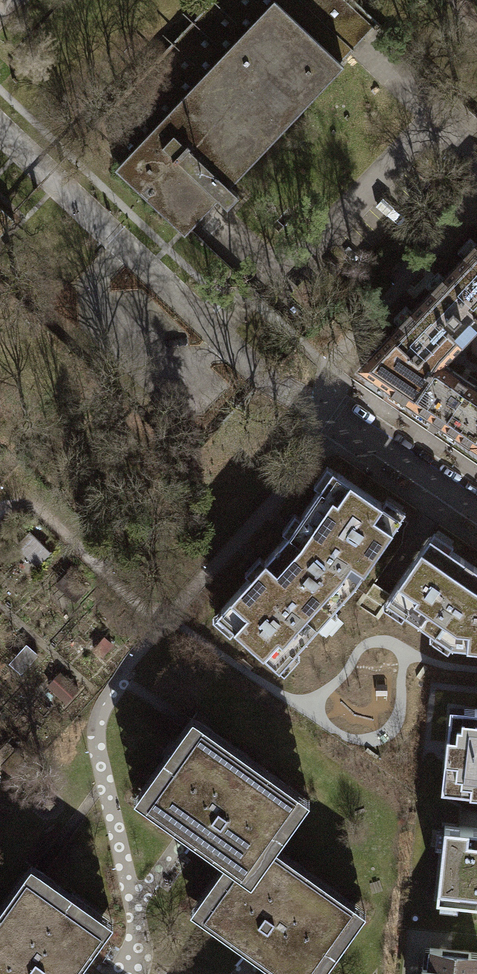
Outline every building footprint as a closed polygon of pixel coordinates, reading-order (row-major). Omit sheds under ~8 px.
[(354,0),(213,0),(87,132),(119,162),(114,168),(185,235),(189,230),(205,213),(219,199),(228,208),(240,195),(231,186),(345,66),(340,62),(359,42),(377,22),(354,0)] [(15,220),(0,206),(0,236),(15,220)] [(411,402),(428,378),(427,377),(421,371),(453,336),(468,350),(476,341),(476,327),(469,319),(476,311),(476,243),(360,367),(411,402)] [(472,443),(476,435),(476,387),(438,360),(427,377),(428,378),(411,402),(472,443)] [(357,582),(372,559),(401,516),(338,473),(325,491),(321,488),(300,518),(305,521),(293,538),(320,561),(307,576),(315,583),(319,578),(342,599),(357,582)] [(234,628),(275,665),(290,648),(294,652),(318,626),(314,622),(327,607),(332,611),(342,599),(319,578),(315,583),(307,576),(320,561),(293,538),(289,534),(264,561),(269,565),(255,580),(251,576),(221,609),(238,624),(234,628)] [(430,536),(390,595),(408,608),(405,612),(434,633),(437,628),(452,639),(451,644),(476,647),(476,568),(430,536)] [(448,724),(443,772),(462,773),(460,791),(476,793),(476,709),(464,708),(462,726),(448,724)] [(201,726),(146,803),(236,867),(202,915),(284,973),(306,973),(354,907),(264,842),(297,795),(201,726)] [(444,824),(437,899),(476,903),(476,828),(444,824)] [(103,931),(27,876),(0,913),(0,973),(72,973),(103,931)] [(429,947),(427,965),(422,964),(421,973),(476,973),(476,952),(429,947)]
